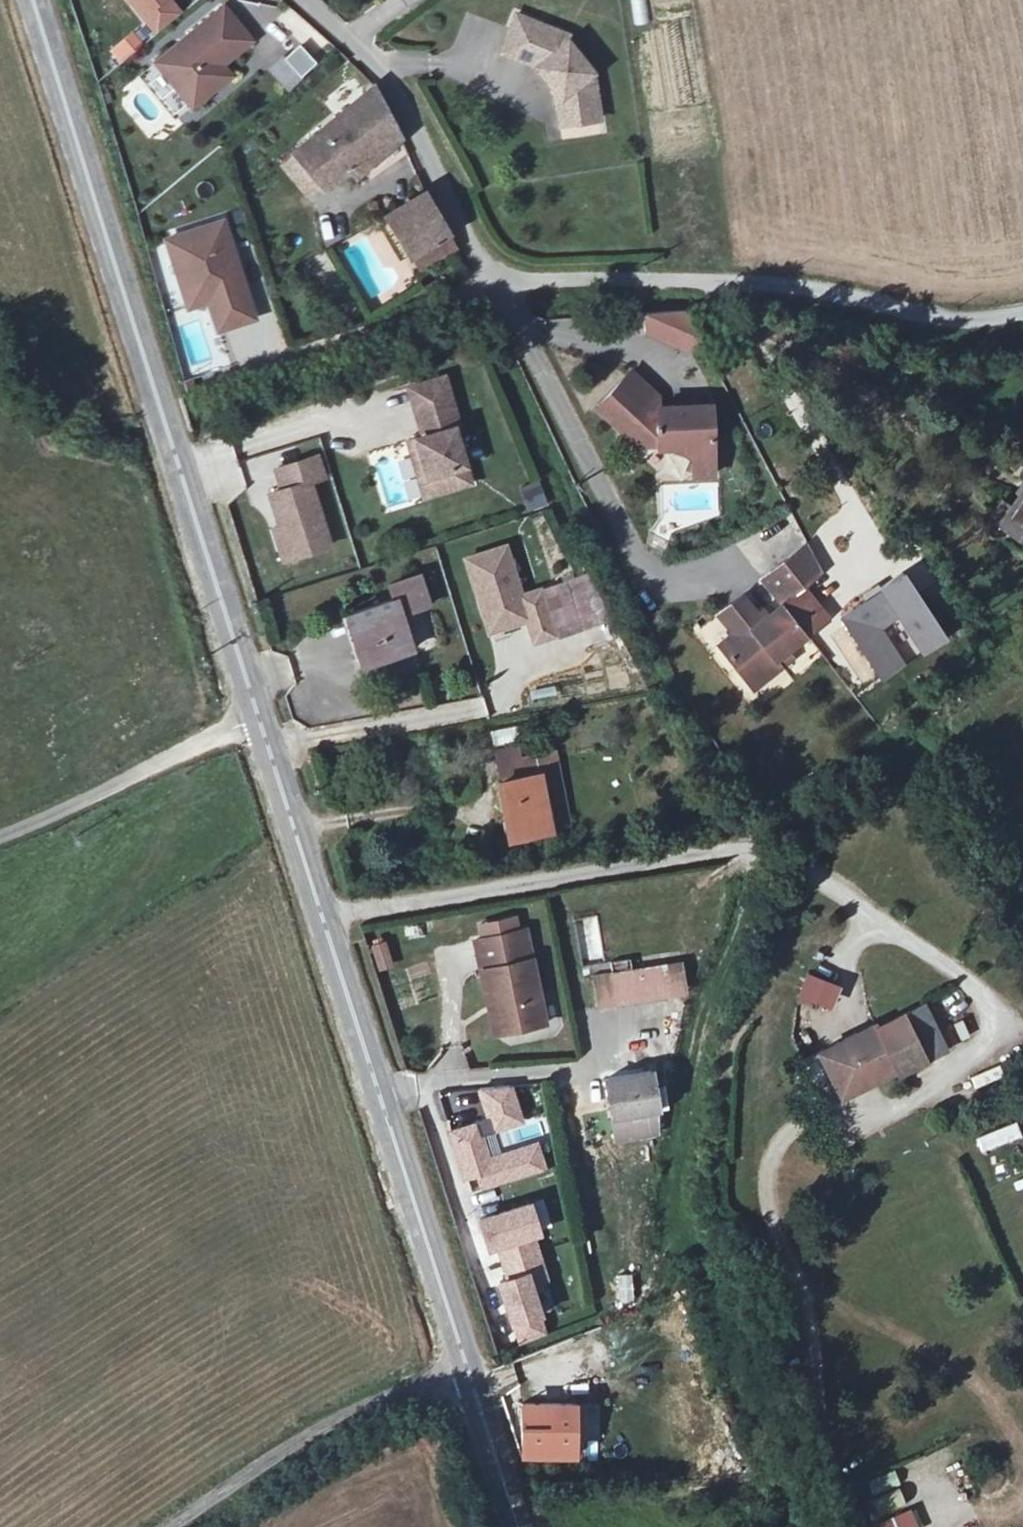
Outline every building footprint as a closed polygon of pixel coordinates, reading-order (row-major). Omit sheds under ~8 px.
[(152,45),(176,26),(162,8),(167,3),(165,0),(116,0),(152,45)] [(646,0),(631,0),(633,25),(647,24),(646,0)] [(307,43),(318,26),(285,6),(275,23),(307,43)] [(254,46),(226,14),(160,70),(196,113),(215,98),(206,86),(224,71),(254,46)] [(516,16),(503,54),(538,66),(564,95),(560,98),(565,123),(589,119),(587,106),(602,103),(595,69),(562,31),(516,16)] [(268,71),(287,92),(320,63),(301,42),(268,71)] [(206,86),(215,98),(234,83),(224,71),(206,86)] [(280,163),(299,186),(304,184),(313,177),(320,187),(347,166),(355,176),(399,135),(374,87),(280,163)] [(602,103),(587,106),(589,119),(604,116),(602,103)] [(445,225),(429,193),(390,213),(419,271),(456,252),(445,225)] [(225,229),(180,244),(186,261),(174,265),(186,299),(207,291),(212,309),(222,337),(258,325),(246,292),(237,287),(234,280),(242,278),(225,229)] [(169,248),(174,265),(186,261),(180,244),(169,248)] [(246,292),(242,278),(234,280),(237,287),(246,292)] [(207,291),(186,299),(192,315),(212,309),(207,291)] [(644,316),(644,347),(701,347),(701,316),(644,316)] [(661,405),(629,371),(598,409),(656,465),(655,486),(722,484),(714,406),(661,405)] [(462,382),(426,388),(434,438),(419,441),(422,458),(430,457),(437,497),(476,490),(466,434),(471,433),(462,382)] [(410,444),(372,450),(382,510),(420,504),(410,444)] [(279,564),(335,548),(317,482),(330,478),(322,452),(273,466),(280,490),(268,493),(275,517),(267,519),(279,564)] [(430,457),(422,458),(429,498),(437,497),(430,457)] [(540,481),(520,488),(530,512),(549,504),(540,481)] [(997,523),(1022,542),(1022,486),(997,523)] [(825,548),(784,581),(710,644),(737,676),(744,671),(754,682),(763,674),(774,684),(796,672),(791,660),(803,652),(786,627),(829,594),(847,607),(871,584),(843,544),(827,557),(825,548)] [(573,576),(548,580),(557,631),(581,628),(573,576)] [(405,673),(396,622),(347,630),(356,682),(405,673)] [(491,728),(492,743),(523,741),(522,726),(491,728)] [(550,826),(538,768),(496,777),(510,836),(550,826)] [(539,916),(489,925),(495,956),(502,955),(514,1019),(557,1010),(539,916)] [(369,940),(378,971),(393,967),(385,936),(369,940)] [(502,955),(495,956),(507,1020),(514,1019),(502,955)] [(667,971),(616,979),(621,1012),(672,1003),(667,971)] [(844,986),(806,971),(794,999),(835,1012),(844,986)] [(909,1011),(879,1025),(903,1079),(934,1064),(909,1011)] [(844,1106),(903,1079),(879,1025),(820,1056),(844,1106)] [(607,1084),(614,1117),(656,1108),(650,1076),(607,1084)] [(486,1114),(449,1128),(467,1196),(556,1173),(544,1138),(498,1153),(492,1132),(528,1122),(515,1085),(480,1088),(486,1114)] [(656,1108),(614,1117),(618,1143),(662,1137),(656,1108)] [(1017,1121),(976,1137),(982,1152),(1022,1136),(1017,1121)] [(479,1199),(481,1212),(502,1209),(500,1196),(479,1199)] [(541,1198),(473,1220),(513,1348),(554,1335),(537,1272),(550,1267),(542,1241),(552,1237),(541,1198)] [(525,1404),(525,1457),(576,1457),(575,1402),(525,1404)] [(897,1471),(868,1480),(878,1513),(907,1504),(897,1471)] [(875,1526),(923,1526),(913,1506),(874,1526),(875,1526)]
